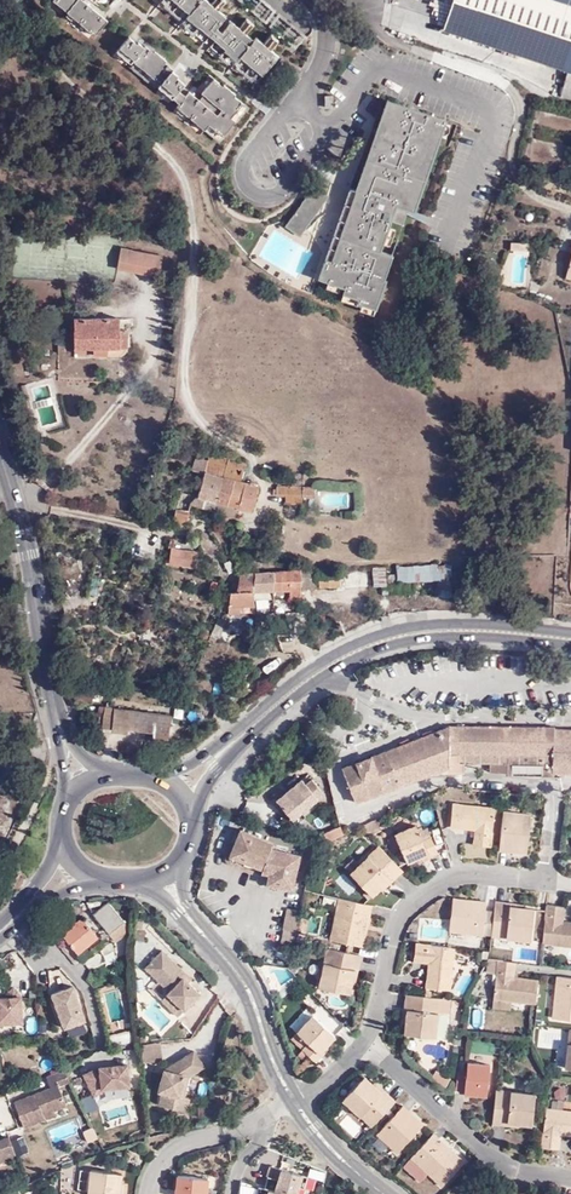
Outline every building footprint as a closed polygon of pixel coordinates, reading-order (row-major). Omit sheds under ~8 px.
[(84,0),(55,0),(89,30),(101,15),(84,0)] [(165,3),(163,5),(199,35),(219,11),(212,5),(206,0),(161,0),(165,3)] [(266,0),(240,0),(265,22),(276,9),(266,0)] [(570,73),(570,0),(453,0),(442,35),(570,73)] [(232,22),(240,28),(248,19),(240,13),(232,22)] [(247,35),(240,28),(232,22),(225,16),(204,41),(226,59),(227,58),(250,77),(272,50),(265,44),(257,37),(249,31),(247,35)] [(264,29),(257,37),(265,44),(272,35),(264,29)] [(168,89),(177,79),(175,77),(176,75),(173,72),(173,73),(170,71),(171,69),(163,62),(165,60),(159,56),(160,54),(146,42),(145,44),(138,40),(140,38),(132,32),(130,35),(123,30),(109,47),(122,59),(124,57),(151,80),(151,81),(165,94),(169,90),(168,89)] [(225,112),(236,97),(227,90),(229,89),(217,79),(216,80),(207,72),(195,86),(215,103),(210,109),(201,101),(200,102),(191,95),(193,94),(182,86),(181,88),(181,89),(173,97),(173,98),(171,101),(198,123),(200,122),(199,121),(202,119),(217,130),(229,115),(225,112)] [(570,73),(563,95),(570,98),(570,73)] [(384,113),(389,97),(382,94),(377,109),(384,113)] [(440,115),(389,97),(384,113),(378,128),(373,142),(367,140),(361,156),(368,158),(363,174),(358,189),(363,191),(359,204),(346,204),(340,207),(337,215),(331,230),(323,255),(319,254),(312,272),(340,281),(338,286),(354,292),(352,296),(370,302),(380,274),(378,273),(372,270),(376,258),(380,247),(374,245),(389,200),(401,205),(407,189),(411,178),(415,165),(419,153),(424,140),(428,129),(434,131),(440,115)] [(378,128),(384,113),(377,109),(372,125),(378,128)] [(373,142),(378,128),(372,125),(367,140),(373,142)] [(430,143),(434,131),(428,129),(424,140),(430,143)] [(426,155),(430,143),(424,140),(419,153),(426,155)] [(422,167),(426,155),(419,153),(415,165),(422,167)] [(361,156),(356,172),(363,174),(368,158),(361,156)] [(411,178),(417,179),(422,167),(415,165),(411,178)] [(363,174),(356,172),(351,186),(358,189),(363,174)] [(411,178),(407,189),(413,191),(417,179),(411,178)] [(322,191),(309,181),(281,220),(293,230),(322,191)] [(358,189),(351,186),(344,184),(336,206),(340,207),(346,204),(359,204),(363,191),(358,189)] [(337,215),(334,214),(328,230),(331,230),(337,215)] [(331,230),(328,230),(319,254),(323,255),(331,230)] [(528,245),(510,243),(509,252),(526,253),(528,245)] [(117,269),(155,277),(160,255),(121,247),(117,269)] [(376,258),(382,261),(386,249),(380,247),(376,258)] [(570,247),(562,280),(570,283),(570,247)] [(372,270),(378,273),(382,261),(376,258),(372,270)] [(354,292),(338,286),(336,293),(351,298),(352,296),(354,292)] [(115,348),(115,330),(115,318),(72,318),(70,347),(89,348),(104,348),(115,348)] [(124,330),(115,330),(115,348),(124,347),(124,330)] [(37,435),(31,437),(33,445),(40,443),(37,435)] [(226,466),(227,458),(211,454),(209,461),(226,466)] [(216,513),(226,466),(209,461),(198,458),(194,469),(206,473),(199,499),(191,504),(178,502),(174,527),(184,529),(184,524),(189,522),(192,506),(216,513)] [(246,463),(227,458),(226,466),(216,513),(237,519),(240,510),(252,513),(260,488),(242,483),(246,463)] [(304,498),(304,487),(278,486),(277,496),(285,497),(286,505),(304,505),(304,498)] [(312,498),(312,487),(304,487),(304,498),(312,498)] [(183,563),(184,550),(172,547),(169,561),(183,563)] [(199,552),(184,550),(183,563),(197,566),(199,552)] [(392,584),(410,584),(432,584),(433,599),(449,599),(448,568),(391,570),(391,578),(381,578),(380,571),(371,571),(371,591),(382,590),(382,595),(392,594),(392,584)] [(319,589),(338,589),(339,569),(319,570),(319,589)] [(271,571),(271,600),(299,598),(300,589),(300,570),(271,571)] [(300,589),(319,589),(319,570),(300,570),(300,589)] [(230,582),(229,591),(228,605),(240,605),(239,608),(255,607),(256,600),(271,600),(271,571),(269,571),(237,573),(236,581),(230,582)] [(410,593),(410,584),(392,584),(392,594),(410,593)] [(94,686),(74,684),(74,695),(93,697),(94,686)] [(169,714),(106,706),(103,725),(114,724),(115,727),(127,728),(128,725),(154,729),(154,732),(167,733),(169,714)] [(103,735),(100,736),(93,717),(84,718),(95,745),(103,743),(106,743),(103,735)] [(490,762),(495,724),(453,722),(343,764),(357,800),(435,770),(465,772),(465,761),(490,762)] [(546,726),(495,724),(490,762),(508,762),(507,775),(553,777),(553,771),(554,753),(545,753),(546,726)] [(554,753),(555,729),(555,726),(546,726),(545,753),(554,753)] [(553,771),(570,772),(570,729),(555,729),(554,753),(553,771)] [(97,751),(101,750),(105,750),(103,743),(95,745),(97,751)] [(314,780),(307,784),(319,800),(325,795),(314,780)] [(319,800),(307,784),(305,781),(280,799),(294,818),(319,800)] [(496,808),(456,803),(453,826),(478,829),(476,846),(492,847),(496,808)] [(534,815),(506,811),(502,847),(509,848),(509,850),(529,852),(534,815)] [(396,834),(412,827),(407,817),(392,824),(396,834)] [(418,825),(412,827),(396,834),(409,861),(429,853),(430,855),(438,852),(431,835),(423,838),(418,825)] [(345,834),(343,827),(325,835),(328,842),(345,834)] [(240,831),(229,853),(252,865),(252,866),(268,873),(267,879),(289,885),(292,873),(295,874),(296,875),(300,855),(275,849),(276,845),(251,833),(250,836),(240,831)] [(403,870),(380,845),(352,871),(371,893),(390,878),(392,880),(403,870)] [(252,865),(229,853),(225,860),(250,872),(252,866),(252,865)] [(342,873),(335,880),(350,893),(356,886),(342,873)] [(367,903),(337,897),(329,939),(359,947),(364,927),(361,927),(367,903)] [(474,901),(453,898),(450,930),(482,935),(485,905),(473,903),(474,901)] [(125,923),(109,901),(95,913),(94,913),(111,935),(113,933),(125,923)] [(512,904),(495,902),(492,935),(530,940),(533,910),(512,907),(512,904)] [(548,906),(544,943),(570,947),(570,923),(563,922),(565,907),(548,906)] [(293,934),(299,911),(286,908),(280,930),(282,930),(293,934)] [(83,916),(71,926),(62,933),(75,950),(77,958),(79,961),(90,952),(85,945),(98,936),(83,916)] [(62,933),(71,926),(66,920),(51,932),(56,938),(62,933)] [(125,923),(113,933),(119,940),(131,930),(125,923)] [(148,924),(137,924),(136,933),(147,934),(148,924)] [(291,942),(293,934),(282,930),(279,941),(291,945),(291,942)] [(455,947),(414,943),(413,960),(430,962),(426,987),(450,990),(455,947)] [(171,990),(188,1008),(203,990),(190,978),(186,974),(191,968),(166,945),(147,963),(173,988),(171,990)] [(359,957),(324,949),(316,988),(346,995),(351,972),(355,972),(359,957)] [(514,977),(516,962),(499,961),(495,998),(512,1000),(537,1003),(539,980),(514,977)] [(186,974),(190,978),(195,972),(191,968),(186,974)] [(558,977),(554,1017),(570,1020),(570,978),(558,977)] [(51,993),(64,1027),(85,1019),(72,985),(51,993)] [(22,1022),(21,996),(13,986),(0,997),(0,1023),(22,1022)] [(183,1013),(188,1008),(171,990),(165,996),(183,1013)] [(447,1000),(405,994),(403,1008),(406,1008),(403,1032),(442,1037),(447,1000)] [(512,1000),(495,998),(494,1007),(511,1009),(512,1000)] [(479,1026),(482,1009),(475,1008),(472,1025),(479,1026)] [(308,1014),(286,1037),(298,1048),(294,1053),(299,1059),(304,1054),(311,1061),(319,1053),(316,1051),(330,1036),(308,1014)] [(38,1032),(35,1017),(25,1018),(28,1033),(38,1032)] [(136,1027),(112,1032),(114,1041),(138,1036),(136,1027)] [(162,1039),(143,1041),(144,1060),(164,1057),(162,1039)] [(197,1048),(192,1051),(202,1066),(207,1064),(197,1048)] [(202,1066),(192,1051),(175,1061),(175,1069),(173,1069),(166,1066),(160,1087),(164,1089),(161,1102),(185,1109),(189,1095),(184,1094),(180,1093),(185,1073),(188,1074),(202,1066)] [(38,1069),(47,1066),(43,1056),(35,1058),(38,1069)] [(456,1070),(453,1087),(461,1088),(461,1091),(483,1094),(487,1063),(466,1061),(465,1070),(456,1070)] [(109,1088),(129,1085),(127,1063),(99,1066),(83,1074),(93,1095),(109,1088)] [(72,1081),(66,1069),(47,1076),(52,1089),(15,1105),(24,1128),(46,1120),(44,1115),(54,1111),(68,1106),(60,1087),(72,1081)] [(434,1070),(430,1078),(445,1085),(449,1076),(434,1070)] [(342,1098),(371,1126),(394,1100),(380,1088),(378,1090),(364,1075),(342,1098)] [(495,1086),(491,1121),(507,1123),(507,1120),(530,1121),(534,1091),(495,1086)] [(542,1143),(559,1145),(561,1130),(570,1131),(570,1107),(546,1103),(542,1143)] [(399,1105),(374,1132),(395,1152),(422,1124),(410,1113),(409,1115),(399,1105)] [(44,1115),(46,1120),(56,1116),(54,1111),(44,1115)] [(134,1127),(100,1139),(103,1145),(101,1146),(103,1151),(138,1138),(134,1127)] [(13,1138),(17,1155),(29,1152),(24,1135),(13,1138)] [(447,1152),(430,1135),(410,1156),(426,1174),(440,1186),(462,1162),(450,1150),(447,1152)] [(9,1138),(0,1141),(0,1164),(16,1158),(9,1138)] [(410,1156),(402,1165),(418,1182),(426,1174),(410,1156)] [(266,1186),(290,1193),(297,1193),(300,1187),(306,1189),(310,1177),(273,1164),(266,1186)] [(120,1170),(90,1166),(86,1193),(117,1193),(120,1170)] [(470,1171),(463,1178),(471,1187),(478,1179),(470,1171)] [(208,1176),(179,1173),(176,1193),(206,1193),(208,1176)] [(260,1184),(257,1193),(290,1193),(266,1186),(260,1184)]
